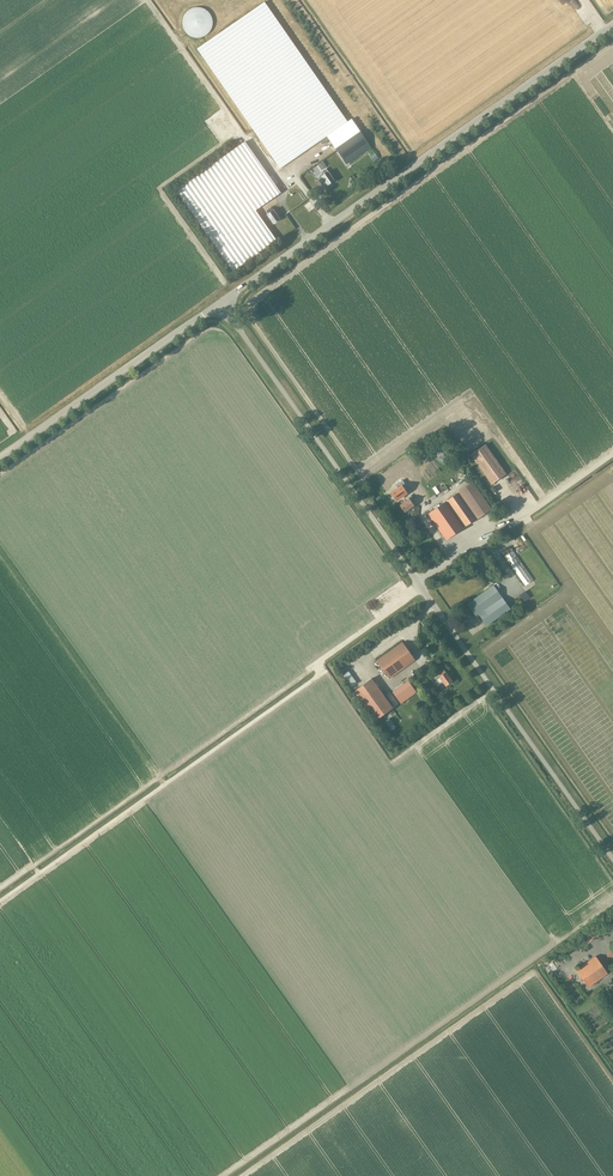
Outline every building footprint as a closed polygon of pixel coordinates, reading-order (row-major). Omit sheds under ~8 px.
[(347,122),(264,2),(197,49),(280,168),(319,140),(322,144),(329,139),(336,149),(361,132),(352,119),(347,122)] [(194,8),(190,9),(187,11),(185,14),(183,17),(182,21),(182,24),(183,28),(185,31),(187,34),(190,36),(194,37),(197,38),(201,37),(204,36),(207,34),(209,32),(211,29),(212,26),(213,22),(212,19),(211,16),(209,13),(207,10),(204,9),(200,8),(197,7),(194,8)] [(346,164),(371,147),(361,132),(336,149),(346,164)] [(175,190),(232,272),(276,241),(255,210),(280,193),(244,142),(175,190)] [(322,177),(319,180),(322,185),(323,184),(326,188),(331,184),(331,183),(334,181),(328,172),(326,169),(322,171),(324,174),(321,176),(322,177)] [(273,224),(279,219),(273,210),(271,207),(266,210),(268,214),(267,215),(273,224)] [(484,444),(470,455),(490,484),(505,474),(484,444)] [(402,486),(404,484),(402,480),(395,485),(398,488),(391,493),(396,501),(400,498),(404,496),(404,495),(406,493),(402,486)] [(472,482),(427,514),(445,540),(490,508),(472,482)] [(399,505),(405,513),(414,506),(408,498),(399,505)] [(524,586),(533,580),(510,547),(501,553),(524,586)] [(509,611),(510,610),(509,609),(510,609),(493,586),(489,589),(488,588),(484,591),(485,592),(467,604),(475,616),(478,614),(486,625),(493,621),(493,622),(494,621),(494,620),(508,610),(509,611)] [(388,678),(414,660),(402,642),(376,661),(388,678)] [(445,686),(452,681),(445,672),(443,669),(438,673),(440,676),(438,677),(445,686)] [(370,678),(353,690),(373,720),(391,708),(370,678)] [(407,682),(402,685),(409,695),(414,692),(407,682)] [(595,956),(576,970),(588,987),(607,973),(595,956)]
